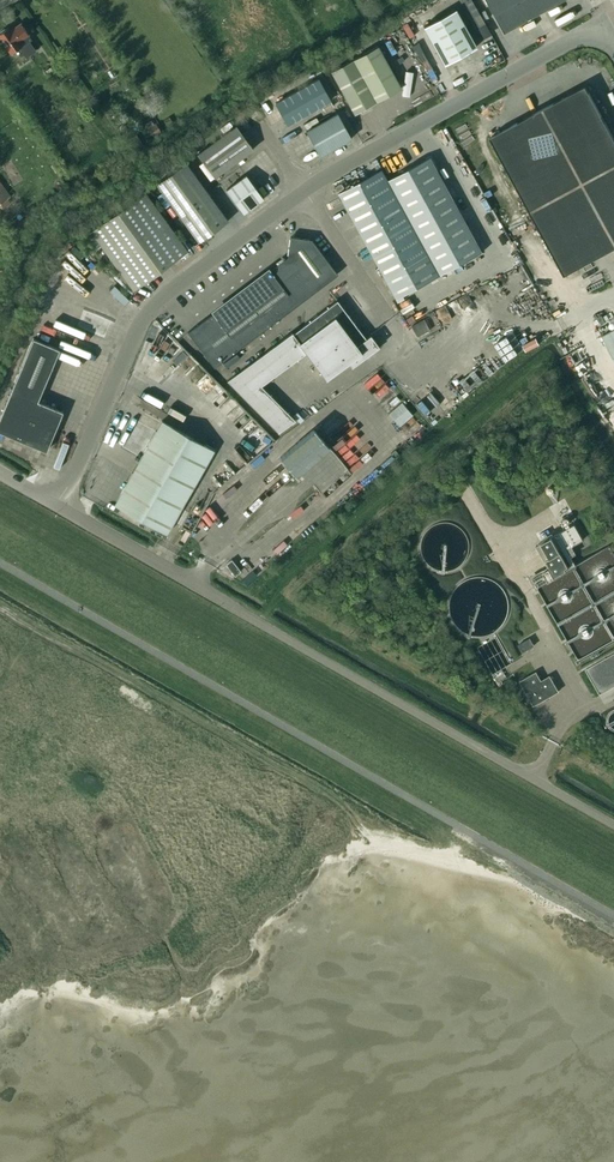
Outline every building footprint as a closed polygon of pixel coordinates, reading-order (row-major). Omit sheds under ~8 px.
[(472,0),(460,0),(482,39),(490,34),(472,0)] [(560,0),(485,0),(503,32),(560,0)] [(424,26),(444,64),(476,46),(456,9),(424,26)] [(28,41),(29,40),(25,34),(26,33),(20,25),(8,33),(6,30),(0,34),(0,40),(10,54),(20,48),(26,57),(35,51),(28,41)] [(401,88),(378,46),(352,60),(376,102),(401,88)] [(405,56),(399,62),(413,76),(419,70),(405,56)] [(354,114),(376,102),(352,60),(331,71),(354,114)] [(51,66),(58,75),(64,70),(57,61),(51,66)] [(275,103),(288,124),(330,100),(318,79),(275,103)] [(586,85),(490,137),(565,275),(613,248),(613,138),(586,85)] [(352,138),(337,113),(306,131),(320,156),(352,138)] [(161,131),(155,123),(148,128),(153,136),(161,131)] [(253,149),(249,143),(236,125),(197,154),(214,177),(253,149)] [(143,145),(139,139),(135,142),(139,148),(143,145)] [(339,193),(386,277),(397,299),(483,252),(431,157),(388,180),(382,170),(339,193)] [(199,242),(228,221),(186,162),(156,184),(199,242)] [(263,198),(246,175),(226,189),(244,213),(263,198)] [(0,181),(0,204),(11,195),(0,181)] [(134,290),(188,251),(145,192),(91,231),(134,290)] [(288,257),(252,284),(188,332),(214,367),(337,275),(311,240),(290,237),(288,257)] [(293,333),(292,332),(227,381),(279,433),(296,420),(262,386),(306,352),(326,379),(348,363),(352,367),(366,356),(379,346),(370,335),(366,338),(337,300),(293,333)] [(425,316),(413,323),(419,334),(431,328),(425,316)] [(603,335),(613,356),(613,329),(603,335)] [(69,338),(99,351),(101,346),(71,333),(69,338)] [(57,424),(63,412),(38,401),(59,349),(33,338),(0,418),(0,432),(46,451),(57,424)] [(58,366),(76,373),(79,366),(60,359),(58,366)] [(462,379),(470,389),(484,377),(475,367),(462,379)] [(371,385),(383,400),(395,391),(382,376),(371,385)] [(399,426),(413,415),(402,402),(389,413),(399,426)] [(214,450),(162,420),(115,504),(167,534),(214,450)] [(330,448),(314,429),(281,457),(296,476),(330,448)] [(583,540),(574,525),(537,546),(548,567),(532,576),(537,586),(576,564),(571,556),(576,553),(572,546),(583,540)] [(226,564),(235,575),(241,571),(232,559),(226,564)] [(522,654),(534,647),(530,639),(518,647),(522,654)] [(507,678),(502,669),(493,675),(499,685),(503,683),(501,681),(507,678)] [(541,680),(536,672),(520,681),(534,707),(559,693),(550,676),(541,680)]
